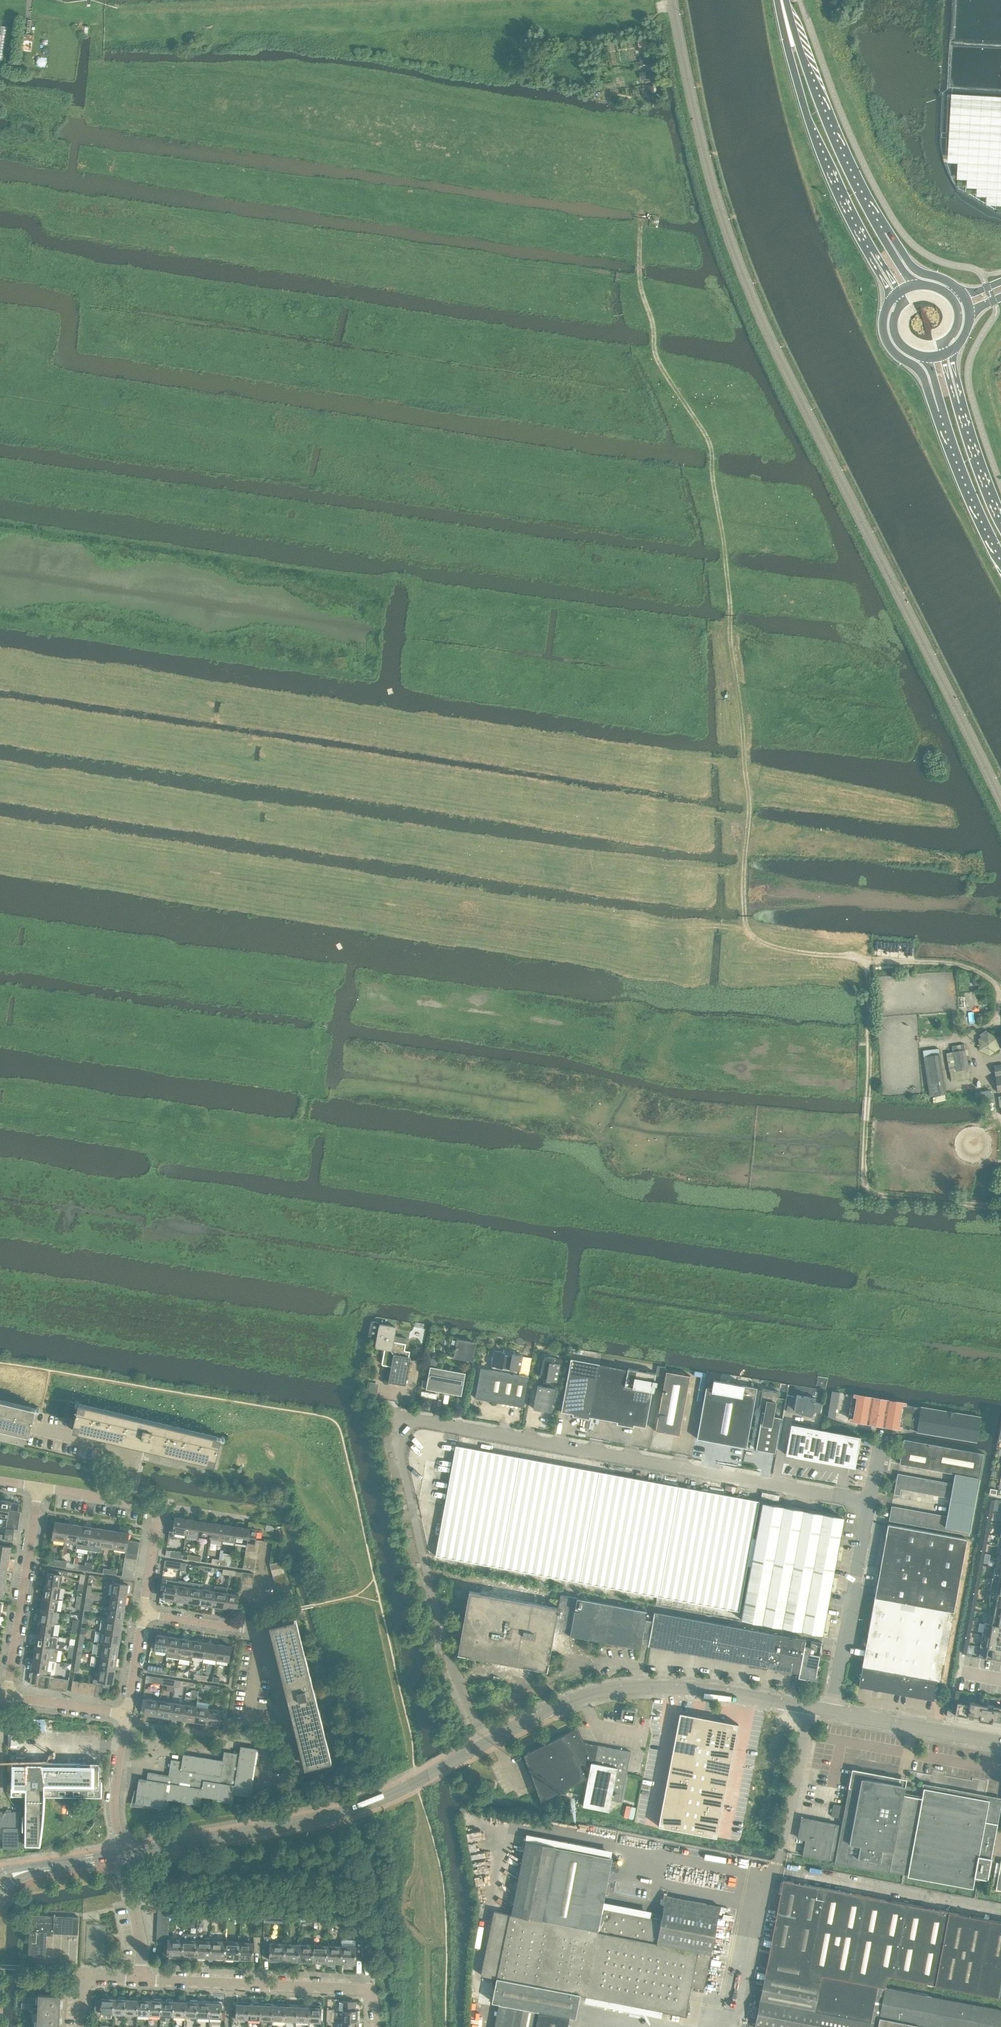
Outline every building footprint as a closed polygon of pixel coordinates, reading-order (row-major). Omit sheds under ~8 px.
[(636,38),(638,48),(647,47),(645,36),(636,38)] [(639,57),(640,65),(649,64),(648,53),(640,54),(641,56),(639,57)] [(643,71),(645,79),(652,77),(650,70),(643,71)] [(978,1038),(979,1050),(990,1055),(999,1048),(998,1036),(987,1031),(978,1038)] [(969,1079),(968,1069),(964,1044),(952,1046),(952,1052),(946,1053),(951,1080),(957,1080),(957,1081),(969,1079)] [(930,1096),(945,1094),(939,1048),(922,1050),(930,1096)] [(1000,1091),(1000,1065),(993,1066),(997,1092),(1000,1091)] [(944,1094),(932,1097),(933,1102),(946,1100),(944,1094)] [(371,1320),(369,1336),(376,1337),(375,1345),(375,1346),(376,1347),(382,1348),(383,1353),(382,1362),(382,1363),(382,1364),(383,1364),(391,1366),(388,1379),(388,1380),(388,1381),(389,1381),(390,1382),(404,1384),(405,1384),(405,1383),(406,1383),(406,1382),(410,1358),(410,1357),(410,1356),(409,1356),(410,1350),(405,1350),(405,1349),(405,1348),(406,1343),(398,1341),(394,1340),(396,1327),(396,1326),(395,1326),(395,1325),(381,1323),(377,1321),(371,1320)] [(451,1336),(449,1346),(456,1348),(455,1356),(472,1359),(475,1342),(466,1340),(466,1339),(451,1336)] [(491,1369),(529,1376),(533,1357),(523,1355),(514,1353),(515,1350),(504,1348),(503,1351),(495,1349),(491,1369)] [(545,1374),(543,1386),(555,1388),(560,1363),(559,1363),(560,1359),(555,1357),(549,1356),(547,1356),(546,1357),(544,1358),(543,1360),(541,1373),(545,1374)] [(431,1357),(426,1388),(436,1390),(452,1393),(461,1395),(462,1393),(462,1392),(465,1373),(457,1371),(457,1370),(439,1367),(437,1358),(431,1357)] [(590,1418),(590,1417),(600,1363),(571,1358),(561,1411),(573,1413),(573,1415),(590,1418)] [(600,1363),(590,1417),(618,1422),(617,1424),(634,1427),(634,1425),(646,1427),(656,1374),(600,1363)] [(491,1369),(481,1367),(476,1391),(475,1397),(524,1406),(529,1376),(491,1369)] [(666,1371),(655,1430),(680,1435),(690,1375),(666,1371)] [(706,1387),(697,1438),(746,1447),(757,1387),(745,1385),(714,1380),(713,1380),(712,1388),(706,1387)] [(555,1388),(543,1386),(538,1385),(533,1408),(551,1411),(555,1388)] [(773,1416),(774,1411),(776,1411),(780,1392),(763,1389),(759,1408),(761,1409),(760,1414),(762,1415),(756,1449),(775,1452),(781,1417),(773,1416)] [(854,1394),(850,1418),(901,1427),(901,1426),(905,1403),(905,1402),(854,1394)] [(790,1395),(787,1411),(788,1408),(799,1410),(798,1413),(813,1416),(814,1412),(821,1413),(822,1403),(815,1402),(816,1398),(797,1395),(797,1396),(790,1395)] [(831,1399),(829,1406),(837,1408),(838,1400),(831,1399)] [(36,1408),(0,1400),(0,1428),(30,1435),(36,1408)] [(901,1426),(901,1427),(917,1431),(976,1441),(977,1438),(977,1437),(977,1435),(980,1416),(921,1406),(919,1406),(917,1406),(915,1406),(913,1406),(911,1405),(909,1404),(907,1403),(905,1402),(905,1403),(901,1426)] [(73,1430),(140,1446),(215,1464),(221,1437),(79,1403),(78,1407),(71,1405),(69,1416),(76,1417),(73,1430)] [(855,1467),(861,1436),(792,1424),(786,1454),(855,1467)] [(899,1463),(900,1463),(979,1477),(983,1453),(904,1438),(901,1452),(899,1463)] [(455,1444),(435,1554),(738,1609),(746,1565),(751,1537),(758,1500),(739,1497),(737,1496),(725,1494),(723,1494),(690,1488),(680,1486),(607,1472),(599,1471),(538,1460),(536,1459),(517,1456),(513,1455),(455,1444)] [(897,1475),(894,1494),(900,1495),(901,1489),(904,1474),(897,1473),(897,1475)] [(904,1474),(901,1489),(907,1490),(910,1475),(904,1474)] [(910,1475),(907,1490),(913,1491),(916,1476),(910,1475)] [(916,1476),(913,1491),(919,1492),(922,1477),(916,1476)] [(922,1477),(919,1492),(926,1493),(928,1479),(922,1477)] [(928,1479),(926,1493),(932,1494),(934,1480),(928,1479)] [(934,1480),(932,1494),(938,1496),(940,1481),(934,1480)] [(940,1481),(938,1496),(944,1497),(946,1482),(940,1481)] [(946,1482),(944,1497),(950,1498),(953,1483),(946,1482)] [(10,1501),(0,1500),(0,1517),(8,1518),(8,1516),(9,1510),(18,1512),(20,1503),(10,1502),(10,1501)] [(751,1566),(741,1619),(819,1634),(841,1517),(763,1502),(756,1538),(751,1537),(746,1565),(751,1566)] [(890,1513),(889,1520),(895,1521),(898,1507),(891,1506),(890,1513)] [(898,1507),(895,1521),(901,1523),(904,1508),(898,1507)] [(904,1508),(901,1523),(907,1524),(910,1509),(904,1508)] [(910,1509),(907,1524),(913,1525),(916,1510),(910,1509)] [(916,1510),(913,1525),(919,1526),(922,1511),(916,1510)] [(922,1511),(919,1526),(926,1527),(928,1513),(922,1511)] [(928,1513),(926,1527),(932,1528),(934,1514),(928,1513)] [(934,1514),(932,1528),(938,1530),(941,1515),(934,1514)] [(941,1515),(938,1530),(944,1531),(947,1516),(941,1515)] [(171,1520),(169,1537),(174,1537),(175,1532),(186,1534),(188,1519),(176,1517),(175,1521),(171,1520)] [(198,1536),(200,1521),(188,1519),(186,1534),(198,1536)] [(210,1538),(212,1523),(200,1521),(198,1536),(210,1538)] [(65,1540),(67,1524),(55,1522),(52,1538),(65,1540)] [(222,1539),(224,1524),(212,1523),(210,1538),(222,1539)] [(67,1524),(65,1540),(64,1546),(70,1547),(70,1541),(77,1542),(79,1525),(67,1524)] [(234,1541),(237,1526),(224,1524),(222,1539),(234,1541)] [(936,1597),(948,1535),(889,1524),(887,1535),(880,1572),(879,1575),(877,1587),(936,1597)] [(88,1550),(92,1527),(79,1525),(77,1542),(76,1548),(88,1550)] [(257,1529),(249,1528),(237,1526),(234,1541),(247,1543),(247,1538),(255,1539),(257,1529)] [(101,1546),(104,1529),(92,1527),(88,1550),(100,1551),(101,1545),(101,1546)] [(12,1541),(14,1529),(6,1528),(4,1540),(12,1541)] [(114,1547),(116,1531),(104,1529),(101,1546),(114,1547)] [(126,1549),(127,1546),(127,1540),(128,1533),(116,1531),(114,1547),(126,1549)] [(876,1596),(867,1638),(863,1662),(862,1667),(939,1680),(941,1680),(967,1539),(948,1535),(936,1597),(877,1587),(876,1596)] [(8,1559),(10,1547),(0,1546),(0,1558),(8,1559)] [(171,1550),(170,1556),(182,1558),(183,1552),(171,1550)] [(989,1603),(1000,1605),(1000,1556),(997,1556),(995,1567),(994,1566),(992,1577),(991,1581),(992,1581),(990,1592),(991,1592),(989,1603)] [(8,1559),(0,1558),(0,1571),(7,1572),(8,1559)] [(61,1567),(62,1560),(49,1558),(48,1561),(48,1564),(48,1565),(61,1567)] [(181,1569),(182,1563),(165,1560),(164,1566),(181,1569)] [(271,1569),(283,1566),(281,1561),(270,1564),(271,1569)] [(73,1568),(85,1570),(86,1565),(79,1564),(78,1562),(74,1562),(73,1568)] [(273,1575),(284,1572),(283,1566),(271,1569),(273,1575)] [(45,1585),(60,1587),(62,1575),(67,1576),(68,1572),(51,1569),(51,1573),(47,1573),(45,1585)] [(274,1581),(286,1578),(284,1572),(273,1575),(274,1581)] [(275,1586),(287,1583),(286,1578),(274,1581),(275,1586)] [(163,1579),(160,1596),(163,1596),(163,1598),(175,1600),(178,1585),(179,1580),(178,1581),(163,1579)] [(178,1585),(175,1600),(188,1601),(190,1587),(191,1582),(179,1580),(178,1585)] [(190,1587),(188,1601),(200,1603),(202,1589),(203,1583),(191,1582),(190,1587)] [(113,1583),(111,1595),(126,1597),(128,1585),(113,1583)] [(277,1592),(289,1589),(287,1583),(275,1586),(277,1592)] [(58,1599),(60,1587),(45,1585),(43,1597),(58,1599)] [(214,1590),(212,1605),(224,1607),(226,1592),(227,1587),(215,1585),(214,1590)] [(202,1589),(200,1603),(212,1605),(214,1590),(202,1589)] [(278,1598),(290,1595),(289,1589),(277,1592),(278,1598)] [(470,1590),(458,1653),(468,1655),(468,1656),(547,1671),(554,1632),(570,1635),(640,1648),(642,1642),(646,1619),(647,1610),(577,1598),(561,1595),(559,1607),(470,1590)] [(226,1592),(224,1607),(236,1609),(237,1602),(238,1596),(239,1594),(226,1592)] [(111,1595),(109,1607),(124,1609),(126,1597),(111,1595)] [(290,1595),(278,1598),(280,1603),(291,1600),(290,1595)] [(56,1611),(58,1599),(43,1597),(41,1609),(56,1611)] [(989,1613),(1000,1615),(1000,1605),(989,1603),(988,1603),(995,1604),(993,1614),(989,1613)] [(109,1607),(107,1619),(122,1622),(124,1609),(109,1607)] [(54,1623),(56,1611),(41,1609),(39,1621),(54,1623)] [(674,1650),(680,1616),(655,1612),(649,1645),(651,1645),(674,1650)] [(984,1622),(1000,1626),(1000,1615),(989,1613),(987,1623),(984,1622)] [(331,1760),(296,1618),(283,1622),(281,1615),(270,1618),(271,1625),(270,1625),(305,1766),(331,1760)] [(699,1654),(705,1621),(680,1616),(674,1650),(699,1654)] [(100,1630),(100,1631),(106,1632),(106,1631),(120,1634),(122,1622),(107,1619),(102,1618),(100,1630)] [(53,1635),(54,1623),(39,1621),(37,1633),(53,1635)] [(724,1659),(730,1626),(705,1621),(699,1654),(724,1659)] [(984,1622),(982,1632),(982,1634),(1000,1638),(1000,1626),(984,1622)] [(749,1663),(755,1630),(730,1626),(724,1659),(749,1663)] [(755,1630),(749,1663),(774,1668),(799,1673),(802,1658),(805,1640),(780,1635),(755,1630)] [(100,1631),(98,1642),(99,1642),(104,1643),(119,1646),(120,1634),(106,1631),(106,1632),(100,1631)] [(52,1636),(53,1635),(37,1633),(36,1645),(56,1648),(57,1644),(58,1637),(52,1636)] [(980,1646),(1000,1650),(1000,1638),(982,1634),(981,1636),(980,1646)] [(151,1648),(155,1649),(167,1651),(169,1636),(157,1635),(156,1642),(152,1641),(151,1648)] [(178,1659),(182,1638),(169,1636),(167,1651),(166,1657),(178,1659)] [(192,1655),(194,1640),(182,1638),(178,1659),(191,1660),(192,1655)] [(204,1657),(206,1642),(194,1640),(192,1655),(204,1657)] [(802,1658),(819,1661),(822,1643),(812,1641),(811,1647),(805,1646),(806,1640),(805,1640),(802,1658)] [(98,1643),(97,1655),(102,1655),(117,1658),(119,1646),(104,1643),(99,1642),(98,1643)] [(216,1659),(218,1644),(206,1642),(204,1657),(216,1659)] [(218,1644),(216,1659),(228,1660),(231,1646),(218,1644)] [(56,1649),(56,1648),(36,1645),(34,1657),(49,1659),(49,1660),(57,1661),(59,1649),(56,1649)] [(1000,1660),(1000,1650),(980,1646),(987,1648),(985,1658),(1000,1660)] [(97,1655),(95,1667),(100,1667),(100,1668),(115,1670),(117,1658),(102,1655),(97,1655)] [(47,1671),(49,1660),(49,1659),(34,1657),(30,1683),(37,1684),(39,1675),(45,1676),(50,1677),(51,1672),(47,1671)] [(802,1658),(799,1673),(798,1677),(815,1680),(819,1661),(802,1658)] [(147,1671),(151,1672),(164,1674),(165,1667),(148,1664),(147,1671)] [(862,1667),(859,1686),(934,1699),(937,1683),(938,1683),(939,1680),(862,1667)] [(93,1678),(92,1683),(97,1684),(103,1685),(102,1686),(110,1688),(111,1682),(113,1682),(115,1670),(100,1668),(98,1679),(93,1678)] [(151,1675),(150,1682),(162,1683),(163,1677),(151,1675)] [(163,1677),(162,1683),(175,1685),(176,1679),(168,1678),(163,1677)] [(955,1715),(968,1717),(968,1714),(979,1716),(979,1719),(991,1721),(992,1719),(1000,1721),(1000,1708),(993,1706),(992,1709),(987,1708),(988,1705),(987,1705),(969,1702),(969,1704),(958,1702),(960,1691),(962,1691),(963,1691),(956,1690),(954,1702),(957,1702),(955,1715)] [(157,1715),(160,1700),(147,1698),(145,1713),(157,1715)] [(169,1717),(172,1702),(160,1700),(157,1715),(169,1717)] [(182,1718),(184,1704),(172,1702),(169,1717),(182,1718)] [(194,1720),(196,1706),(184,1704),(182,1718),(194,1720)] [(206,1722),(208,1707),(196,1706),(194,1720),(206,1722)] [(208,1707),(206,1722),(218,1724),(219,1717),(221,1709),(208,1707)] [(623,1708),(621,1721),(633,1723),(636,1711),(623,1708)] [(709,1718),(680,1712),(658,1826),(687,1831),(709,1718)] [(738,1723),(709,1718),(687,1831),(716,1837),(738,1723)] [(631,1751),(599,1745),(585,1742),(578,1727),(524,1754),(541,1800),(586,1777),(580,1763),(590,1766),(582,1805),(609,1810),(611,1799),(621,1801),(631,1751)] [(139,1779),(135,1802),(167,1807),(169,1798),(201,1803),(202,1796),(233,1800),(234,1793),(249,1795),(256,1748),(240,1745),(239,1753),(224,1751),(222,1760),(183,1754),(182,1762),(174,1760),(172,1775),(148,1772),(147,1780),(139,1779)] [(25,1831),(25,1845),(40,1845),(42,1829),(44,1812),(45,1795),(45,1787),(99,1788),(99,1762),(26,1761),(26,1762),(12,1762),(11,1795),(26,1795),(25,1815),(22,1815),(22,1831),(25,1831)] [(805,1839),(802,1855),(829,1860),(829,1859),(835,1860),(834,1862),(888,1872),(890,1871),(908,1874),(923,1796),(904,1793),(907,1779),(852,1768),(851,1774),(842,1825),(836,1824),(836,1823),(801,1817),(797,1838),(805,1839)] [(924,1788),(923,1796),(908,1874),(907,1875),(973,1887),(975,1876),(987,1878),(998,1823),(996,1823),(1000,1799),(937,1788),(937,1790),(924,1788)] [(3,1827),(3,1848),(19,1849),(20,1828),(19,1828),(19,1811),(3,1811),(0,1811),(0,1827),(3,1827)] [(494,1910),(482,1975),(496,1978),(580,1994),(662,2010),(662,2012),(687,2017),(689,2008),(687,2007),(691,1985),(704,1988),(711,1953),(710,1953),(720,1906),(665,1895),(661,1919),(603,1907),(604,1900),(606,1894),(586,1890),(593,1853),(569,1849),(555,1846),(525,1840),(511,1914),(494,1910)] [(843,1902),(845,1891),(782,1880),(764,1974),(820,1985),(822,1974),(808,1971),(822,1898),(843,1902)] [(849,1980),(865,1895),(845,1891),(843,1902),(822,1898),(808,1971),(822,1974),(829,1976),(849,1980)] [(949,1911),(865,1895),(849,1980),(829,1976),(818,2026),(877,2026),(885,1987),(887,1975),(935,1984),(949,1911)] [(198,1914),(198,1909),(184,1908),(184,1914),(191,1914),(191,1917),(198,1917),(198,1914)] [(212,1917),(213,1909),(198,1909),(198,1914),(204,1915),(212,1917)] [(949,1911),(935,1984),(1000,1996),(1000,1921),(949,1911)] [(300,1913),(300,1919),(306,1919),(306,1921),(314,1922),(314,1914),(307,1914),(307,1913),(300,1913)] [(29,1931),(28,1955),(45,1956),(46,1935),(53,1936),(53,1933),(78,1934),(79,1916),(30,1914),(30,1923),(32,1923),(32,1931),(29,1931)] [(342,1944),(341,1962),(346,1962),(346,1964),(354,1964),(354,1963),(355,1963),(356,1955),(369,1956),(366,1929),(361,1929),(356,1940),(356,1945),(342,1944)] [(183,1938),(182,1956),(187,1956),(187,1958),(195,1958),(195,1957),(196,1957),(197,1938),(197,1936),(197,1934),(183,1933),(183,1938)] [(240,1940),(239,1958),(244,1958),(244,1960),(251,1960),(252,1959),(254,1959),(254,1951),(260,1951),(260,1936),(254,1936),(254,1941),(240,1940)] [(264,1936),(264,1952),(270,1952),(269,1959),(271,1959),(271,1961),(279,1961),(279,1960),(284,1960),(284,1942),(271,1942),(271,1936),(264,1936)] [(168,1944),(168,1956),(169,1956),(169,1957),(176,1957),(176,1956),(182,1956),(183,1938),(168,1938),(168,1944)] [(197,1938),(196,1957),(198,1957),(198,1958),(205,1958),(205,1957),(211,1957),(211,1939),(211,1938),(203,1938),(203,1939),(197,1938)] [(211,1939),(211,1957),(216,1957),(216,1959),(223,1959),(223,1958),(225,1958),(226,1940),(211,1939)] [(226,1940),(225,1958),(226,1958),(226,1959),(234,1960),(234,1958),(239,1958),(240,1940),(226,1940)] [(284,1942),(284,1960),(289,1960),(289,1962),(297,1962),(297,1960),(298,1960),(299,1943),(284,1942)] [(299,1943),(298,1960),(300,1961),(300,1962),(307,1962),(307,1961),(312,1961),(313,1943),(299,1943)] [(313,1943),(312,1961),(318,1961),(318,1963),(325,1963),(325,1961),(327,1962),(327,1944),(313,1943)] [(327,1944),(327,1962),(328,1962),(328,1963),(335,1963),(335,1962),(341,1962),(342,1944),(327,1944)] [(829,1976),(822,1974),(820,1985),(764,1974),(755,2025),(765,2026),(818,2026),(829,1976)] [(43,1976),(42,1986),(51,1986),(51,1977),(43,1976)] [(496,1978),(492,2001),(500,2003),(569,2016),(576,2017),(580,1994),(496,1978)] [(877,2026),(1000,2026),(1000,2021),(1000,2009),(885,1987),(877,2026)] [(61,1994),(39,1993),(37,2026),(60,2026),(61,1994)] [(113,2013),(113,1996),(101,1996),(101,2000),(95,2000),(95,2010),(101,2011),(101,2012),(113,2013)] [(125,2013),(125,1997),(113,1996),(113,2013),(125,2013)] [(137,2014),(137,1997),(125,1997),(125,2013),(137,2014)] [(149,2014),(149,1998),(137,1997),(137,2014),(149,2014)] [(161,2015),(161,1998),(149,1998),(149,2014),(160,2015),(161,2015)] [(173,2015),(173,1999),(161,1998),(161,2015),(160,2015),(160,2020),(165,2021),(165,2015),(173,2015)] [(185,2016),(185,1999),(173,1999),(173,2015),(185,2016)] [(197,2016),(197,2000),(185,1999),(185,2016),(197,2016)] [(209,2017),(209,2000),(197,2000),(197,2016),(209,2017)] [(225,2012),(221,2012),(222,2001),(209,2000),(209,2017),(221,2017),(220,2019),(224,2019),(225,2012)] [(248,2018),(248,2002),(236,2001),(236,2018),(248,2018)] [(343,2010),(343,2022),(359,2022),(357,2022),(357,2018),(359,2018),(360,2010),(356,2010),(356,2001),(339,2001),(339,2010),(343,2010)] [(260,2019),(260,2002),(248,2002),(248,2018),(260,2019)] [(272,2019),(273,2003),(260,2002),(260,2019),(272,2019)] [(273,2003),(272,2019),(272,2024),(284,2024),(284,2020),(285,2003),(273,2003)] [(296,2020),(297,2004),(285,2003),(284,2020),(296,2020)] [(495,2026),(567,2026),(569,2016),(500,2003),(495,2026)] [(308,2021),(309,2004),(297,2004),(296,2020),(308,2021)] [(309,2004),(308,2021),(320,2021),(321,2005),(309,2004)]
